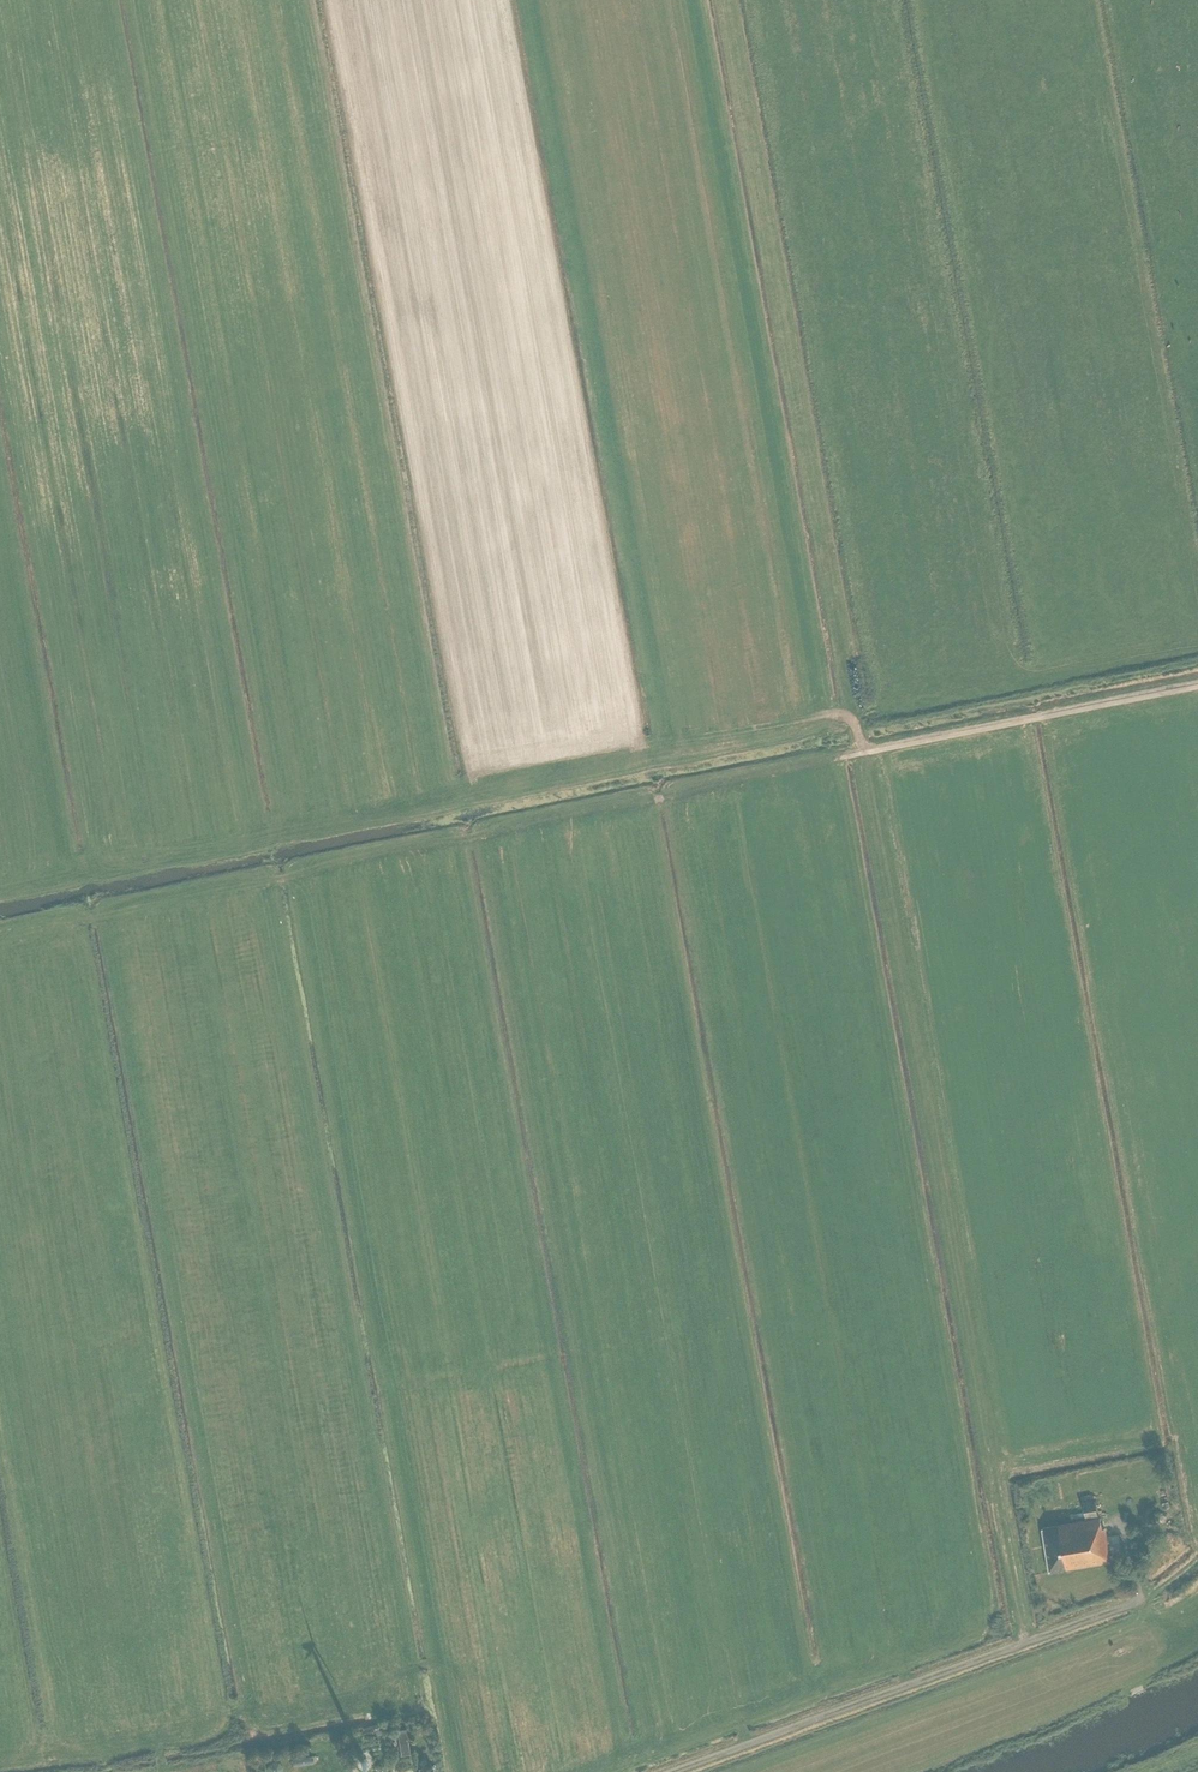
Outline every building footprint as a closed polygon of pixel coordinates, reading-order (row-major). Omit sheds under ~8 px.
[(1066,1504),(1070,1522),(1086,1520),(1086,1518),(1098,1516),(1096,1500),(1083,1502),(1066,1504)] [(1101,1529),(1100,1519),(1042,1529),(1050,1572),(1111,1562),(1105,1528),(1101,1529)] [(410,1754),(406,1728),(397,1730),(401,1755),(410,1754)]
